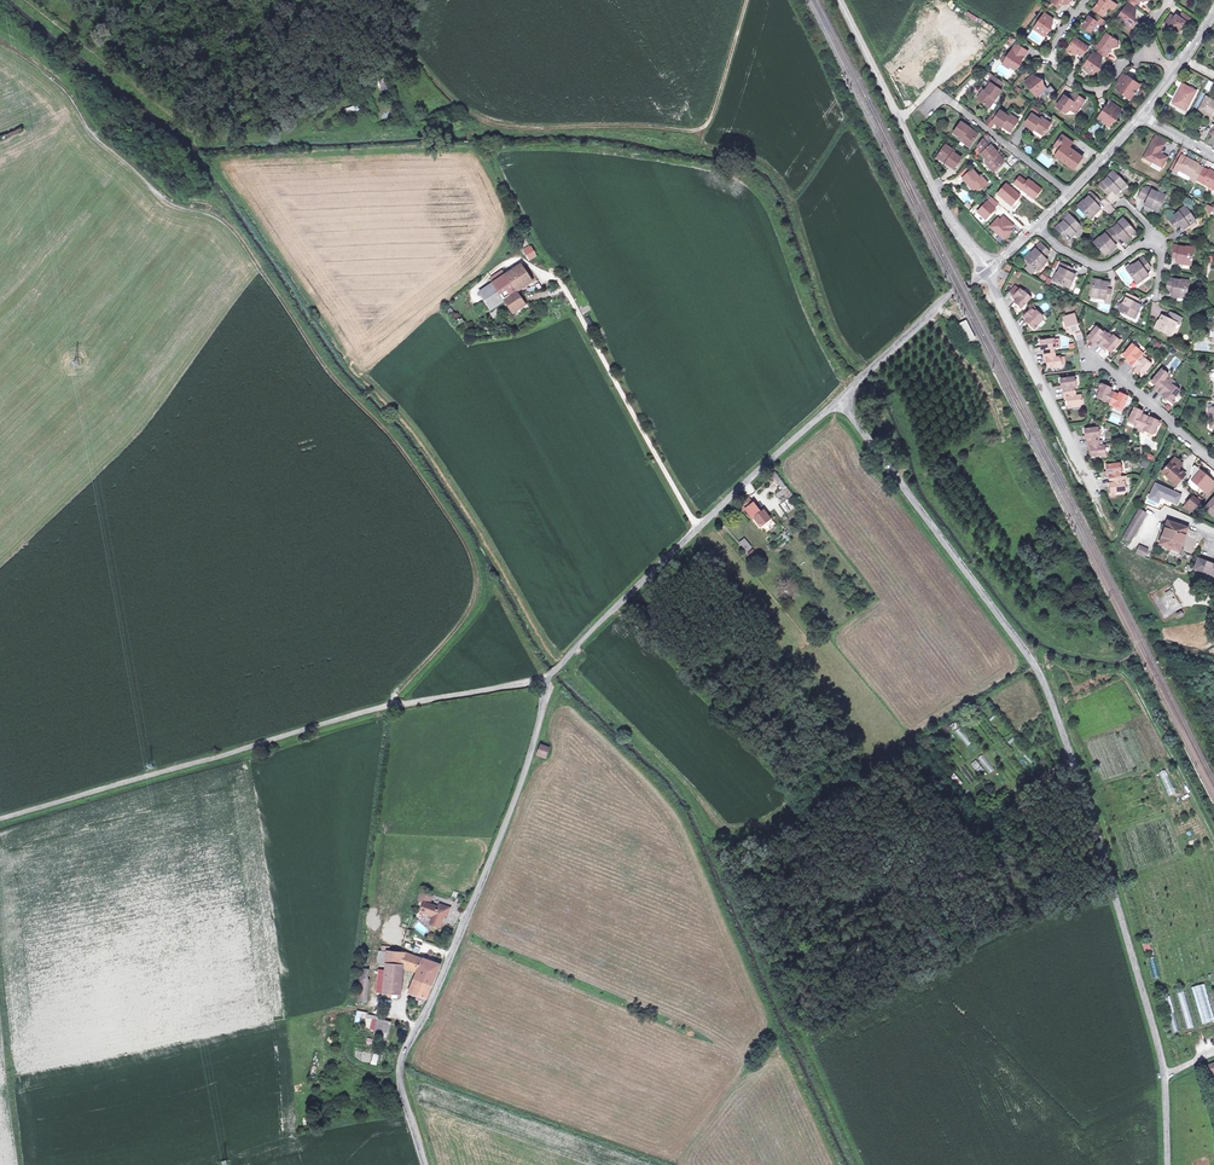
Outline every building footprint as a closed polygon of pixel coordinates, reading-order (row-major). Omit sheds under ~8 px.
[(1113,0),(1109,0),(1107,2),(1104,0),(1102,0),(1096,8),(1104,15),(1111,5),(1115,8),(1118,4),(1113,0)] [(1135,13),(1138,9),(1130,3),(1119,19),(1134,29),(1136,25),(1137,22),(1133,20),(1137,14),(1135,13)] [(1167,22),(1176,28),(1176,27),(1178,28),(1182,28),(1185,24),(1187,25),(1192,16),(1185,11),(1181,15),(1178,13),(1177,16),(1173,13),(1167,22)] [(1055,19),(1046,13),(1035,29),(1046,36),(1053,24),(1052,23),(1055,19)] [(1084,25),(1093,31),(1099,21),(1104,24),(1107,21),(1098,15),(1096,18),(1091,15),(1084,25)] [(1100,46),(1102,48),(1100,51),(1107,57),(1110,53),(1108,51),(1112,45),(1114,47),(1120,46),(1119,40),(1109,33),(1100,46)] [(1089,46),(1077,38),(1069,49),(1075,54),(1078,50),(1083,54),(1089,46)] [(1004,64),(1003,65),(1010,69),(1012,66),(1017,70),(1023,60),(1019,57),(1021,54),(1026,56),(1029,52),(1017,45),(1007,59),(1005,58),(1002,62),(1004,64)] [(1103,57),(1096,51),(1085,67),(1095,74),(1103,63),(1100,61),(1103,57)] [(1123,84),(1119,90),(1132,99),(1142,85),(1129,76),(1125,73),(1119,81),(1123,84)] [(985,91),(983,90),(978,99),(988,106),(994,97),(996,98),(1001,90),(999,89),(1003,82),(994,76),(992,75),(988,81),(990,84),(985,91)] [(1048,90),(1039,78),(1037,80),(1034,77),(1027,82),(1038,97),(1048,90)] [(1204,89),(1209,91),(1213,82),(1208,80),(1204,89)] [(1172,100),(1185,107),(1195,88),(1182,81),(1172,100)] [(1087,100),(1078,94),(1073,100),(1071,99),(1066,95),(1058,106),(1068,113),(1070,111),(1073,110),(1075,111),(1079,105),(1082,107),(1087,100)] [(1213,112),(1213,99),(1205,94),(1198,107),(1210,114),(1212,111),(1213,112)] [(1110,120),(1114,123),(1120,114),(1118,112),(1122,108),(1112,101),(1100,118),(1106,123),(1108,121),(1110,120)] [(346,114),(360,110),(359,104),(344,108),(346,114)] [(1012,128),(1018,118),(1010,112),(1009,114),(1001,109),(999,111),(996,110),(992,116),(990,115),(985,123),(991,126),(995,120),(1002,125),(1004,123),(1012,128)] [(1044,131),(1050,121),(1043,114),(1041,117),(1033,112),(1026,122),(1034,128),(1036,126),(1044,131)] [(960,140),(968,146),(976,134),(968,129),(969,127),(960,121),(953,132),(961,138),(960,140)] [(1080,165),(1087,155),(1074,146),(1077,142),(1066,134),(1058,146),(1064,150),(1062,153),(1080,165)] [(1157,153),(1164,141),(1153,135),(1142,156),(1160,166),(1165,156),(1157,153)] [(976,146),(988,160),(987,161),(994,169),(1003,161),(996,152),(998,151),(992,144),(990,145),(983,136),(976,146)] [(953,170),(960,160),(952,154),(953,152),(945,146),(938,156),(946,162),(945,165),(953,170)] [(1194,182),(1196,179),(1199,172),(1193,168),(1196,163),(1184,156),(1182,159),(1178,157),(1171,170),(1176,172),(1178,170),(1194,178),(1192,181),(1194,182)] [(1193,168),(1199,172),(1202,166),(1196,163),(1193,168)] [(979,191),(989,182),(982,173),(980,175),(973,168),(963,177),(970,185),(972,183),(979,191)] [(1106,189),(1109,185),(1113,189),(1115,191),(1120,187),(1118,186),(1124,180),(1112,168),(1106,175),(1107,176),(1103,180),(1102,179),(1099,182),(1106,189)] [(1196,179),(1212,188),(1213,185),(1213,173),(1207,169),(1204,174),(1199,172),(1196,179)] [(1176,172),(1176,174),(1187,180),(1188,178),(1192,181),(1194,178),(1178,170),(1176,172)] [(1028,180),(1026,182),(1019,177),(1014,183),(1034,198),(1041,189),(1028,180)] [(970,185),(969,186),(976,193),(979,191),(972,183),(970,185)] [(1006,184),(998,194),(1012,205),(1020,196),(1006,184)] [(1150,197),(1148,201),(1146,206),(1151,208),(1152,207),(1159,211),(1167,195),(1159,191),(1158,193),(1154,191),(1154,189),(1151,187),(1149,189),(1144,186),(1139,197),(1144,199),(1146,195),(1150,197)] [(1095,200),(1098,197),(1091,190),(1088,193),(1089,194),(1084,200),(1082,198),(1077,203),(1088,215),(1093,210),(1095,211),(1101,206),(1098,204),(1095,200)] [(988,202),(978,212),(986,220),(996,209),(988,202)] [(1179,224),(1182,228),(1184,231),(1189,227),(1188,225),(1195,220),(1185,206),(1177,212),(1178,213),(1174,217),(1172,215),(1168,218),(1175,227),(1179,224)] [(1066,229),(1069,233),(1072,236),(1076,231),(1074,229),(1080,224),(1069,212),(1063,218),(1064,220),(1060,224),(1059,222),(1055,225),(1062,233),(1066,229)] [(998,218),(991,227),(1005,239),(1013,230),(1011,229),(1014,225),(1004,216),(1000,220),(998,218)] [(1107,229),(1103,232),(1104,234),(1101,237),(1100,235),(1094,240),(1105,253),(1111,248),(1112,249),(1117,246),(1110,239),(1114,235),(1114,236),(1118,233),(1124,241),(1130,236),(1129,235),(1135,229),(1125,217),(1118,222),(1119,224),(1114,228),(1113,227),(1109,230),(1107,229)] [(1048,259),(1046,257),(1042,253),(1048,247),(1041,240),(1035,246),(1036,248),(1032,251),(1031,250),(1025,256),(1037,267),(1042,262),(1044,263),(1048,259)] [(530,245),(524,249),(529,258),(535,253),(530,245)] [(1178,256),(1178,260),(1177,265),(1183,266),(1184,264),(1193,265),(1194,248),(1186,247),(1185,249),(1180,248),(1181,246),(1175,245),(1174,255),(1178,256)] [(1042,253),(1046,257),(1051,250),(1048,247),(1042,253)] [(1144,269),(1150,265),(1144,257),(1127,269),(1136,283),(1143,278),(1144,279),(1149,276),(1146,272),(1144,269)] [(1077,273),(1073,271),(1068,269),(1070,265),(1061,261),(1059,266),(1061,267),(1060,271),(1058,270),(1054,278),(1069,285),(1071,279),(1074,280),(1077,273)] [(504,274),(493,281),(479,291),(491,308),(504,298),(512,309),(518,306),(519,307),(526,303),(517,290),(531,280),(519,263),(504,274)] [(493,281),(504,274),(501,270),(491,277),(493,281)] [(1107,291),(1108,286),(1108,283),(1101,282),(1102,280),(1095,278),(1091,295),(1099,296),(1099,297),(1105,298),(1104,301),(1109,302),(1111,292),(1107,291)] [(1173,288),(1172,294),(1172,297),(1179,298),(1179,296),(1188,297),(1189,281),(1181,280),(1180,282),(1174,281),(1174,279),(1169,279),(1168,288),(1173,288)] [(1007,292),(1011,295),(1017,289),(1013,286),(1007,292)] [(1029,297),(1028,297),(1023,292),(1022,291),(1021,292),(1018,288),(1017,289),(1011,295),(1010,297),(1013,300),(1012,301),(1019,308),(1029,297)] [(1134,302),(1136,298),(1127,294),(1126,298),(1127,299),(1125,304),(1122,303),(1121,304),(1118,310),(1134,318),(1137,311),(1139,312),(1142,306),(1138,304),(1134,302)] [(1035,326),(1035,325),(1035,323),(1039,318),(1041,316),(1034,310),(1033,311),(1029,308),(1021,316),(1025,319),(1024,320),(1024,321),(1026,323),(1032,329),(1035,326)] [(1065,330),(1067,330),(1069,329),(1073,331),(1075,338),(1080,336),(1077,326),(1076,326),(1073,317),(1070,318),(1068,313),(1063,315),(1063,318),(1061,319),(1065,330)] [(1170,320),(1167,318),(1161,315),(1159,320),(1158,320),(1153,328),(1169,336),(1172,328),(1173,328),(1176,323),(1178,324),(1181,318),(1172,314),(1170,320)] [(970,341),(976,338),(967,321),(961,325),(970,341)] [(1092,342),(1096,345),(1105,334),(1101,331),(1100,332),(1094,326),(1093,327),(1089,332),(1084,338),(1089,342),(1092,342)] [(1105,334),(1096,345),(1100,348),(1102,347),(1104,348),(1108,352),(1118,341),(1111,335),(1110,336),(1106,333),(1105,334)] [(1043,353),(1054,352),(1053,348),(1054,347),(1053,338),(1039,340),(1040,346),(1040,349),(1042,349),(1043,353)] [(1132,341),(1130,344),(1140,350),(1142,347),(1132,341)] [(1129,365),(1140,352),(1130,343),(1120,355),(1125,359),(1127,361),(1125,362),(1129,365)] [(1054,357),(1054,352),(1043,353),(1043,358),(1045,358),(1045,360),(1046,367),(1060,365),(1060,363),(1059,356),(1054,357)] [(1149,364),(1147,362),(1142,358),(1144,356),(1140,352),(1129,365),(1133,368),(1131,370),(1132,370),(1133,372),(1138,376),(1149,364)] [(1158,392),(1169,378),(1166,375),(1166,373),(1160,368),(1149,381),(1154,385),(1156,387),(1154,389),(1158,392)] [(1063,392),(1075,391),(1074,386),(1075,386),(1074,379),(1074,377),(1060,378),(1060,385),(1061,388),(1063,387),(1063,392)] [(1173,381),(1169,378),(1158,392),(1162,395),(1161,396),(1163,397),(1165,399),(1171,403),(1173,401),(1172,397),(1174,395),(1177,391),(1178,390),(1171,384),(1173,381)] [(1107,402),(1112,392),(1107,390),(1109,388),(1108,388),(1106,387),(1098,383),(1097,386),(1097,387),(1098,389),(1095,396),(1094,397),(1102,401),(1103,400),(1107,402)] [(1075,395),(1075,391),(1063,392),(1064,397),(1066,397),(1066,399),(1067,408),(1071,408),(1071,407),(1073,405),(1080,404),(1082,404),(1081,395),(1075,395)] [(1116,394),(1112,392),(1107,402),(1111,404),(1111,405),(1118,408),(1119,409),(1125,396),(1119,393),(1117,392),(1116,394)] [(1136,429),(1143,416),(1139,414),(1140,412),(1139,412),(1137,411),(1131,408),(1125,421),(1133,424),(1132,427),(1136,429)] [(1108,421),(1116,423),(1118,418),(1110,415),(1108,421)] [(1158,422),(1150,419),(1147,417),(1147,418),(1143,416),(1136,429),(1135,431),(1140,433),(1141,431),(1149,435),(1150,434),(1152,428),(1153,427),(1156,426),(1158,422)] [(1085,436),(1085,438),(1088,438),(1088,442),(1099,441),(1098,437),(1100,436),(1099,429),(1099,427),(1084,429),(1085,436)] [(1099,441),(1088,442),(1089,447),(1090,447),(1091,451),(1091,456),(1105,455),(1104,445),(1103,446),(1102,441),(1099,441)] [(1151,462),(1154,455),(1144,451),(1141,458),(1151,462)] [(1179,463),(1172,457),(1160,471),(1174,484),(1182,474),(1175,468),(1179,463)] [(1142,460),(1139,465),(1146,469),(1149,464),(1142,460)] [(1110,474),(1110,479),(1121,477),(1120,472),(1121,472),(1121,465),(1120,463),(1106,465),(1107,472),(1107,474),(1110,474)] [(1213,482),(1191,465),(1189,467),(1188,476),(1187,478),(1204,493),(1213,482)] [(1127,476),(1121,477),(1110,479),(1111,483),(1110,483),(1111,486),(1112,495),(1116,494),(1117,492),(1119,492),(1125,491),(1126,491),(1125,482),(1127,481),(1127,477),(1127,476)] [(1178,495),(1153,484),(1147,498),(1156,502),(1158,496),(1174,503),(1178,495)] [(1202,507),(1213,516),(1213,514),(1213,492),(1202,507)] [(1191,495),(1184,503),(1192,509),(1199,502),(1191,495)] [(743,504),(746,508),(753,503),(750,499),(743,504)] [(785,514),(793,508),(787,499),(779,504),(785,514)] [(763,513),(754,502),(753,503),(746,508),(755,520),(756,519),(763,527),(772,519),(768,514),(765,516),(763,513)] [(1199,502),(1192,509),(1197,513),(1203,505),(1199,502)] [(1124,536),(1132,540),(1148,511),(1140,507),(1124,536)] [(1162,545),(1180,551),(1189,528),(1170,522),(1162,545)] [(751,546),(744,537),(739,542),(746,551),(751,546)] [(1136,553),(1143,557),(1147,549),(1140,546),(1136,553)] [(750,557),(757,552),(753,548),(747,553),(750,557)] [(1213,574),(1213,562),(1199,556),(1195,568),(1213,574)] [(961,727),(956,730),(967,747),(972,744),(961,727)] [(547,756),(551,747),(541,743),(538,753),(547,756)] [(988,773),(994,770),(985,754),(979,757),(988,773)] [(971,763),(978,774),(983,770),(976,760),(971,763)] [(954,772),(950,776),(959,786),(963,783),(954,772)] [(1175,856),(1181,853),(1173,834),(1166,836),(1175,856)] [(419,890),(416,899),(424,901),(421,910),(431,913),(434,911),(437,912),(436,916),(433,917),(431,921),(440,925),(445,911),(448,912),(450,906),(439,903),(438,905),(429,902),(432,894),(419,890)] [(1142,944),(1144,951),(1151,949),(1149,942),(1142,944)] [(387,951),(382,950),(379,949),(377,962),(386,963),(387,951)] [(387,951),(386,963),(386,970),(384,992),(389,992),(401,993),(403,966),(418,972),(409,992),(425,997),(440,964),(405,951),(404,953),(390,951),(387,951)] [(384,992),(386,970),(379,969),(377,993),(383,993),(384,992)] [(367,1001),(369,977),(360,976),(358,1000),(367,1001)] [(1191,988),(1202,1024),(1213,1020),(1213,1017),(1204,984),(1191,988)] [(1184,992),(1177,994),(1187,1029),(1194,1027),(1184,992)] [(1170,996),(1163,998),(1173,1033),(1180,1031),(1170,996)] [(357,1016),(364,1018),(366,1013),(359,1010),(357,1016)] [(389,1032),(391,1023),(377,1020),(375,1029),(383,1031),(389,1032)] [(371,1064),(378,1065),(381,1055),(373,1053),(371,1064)]
